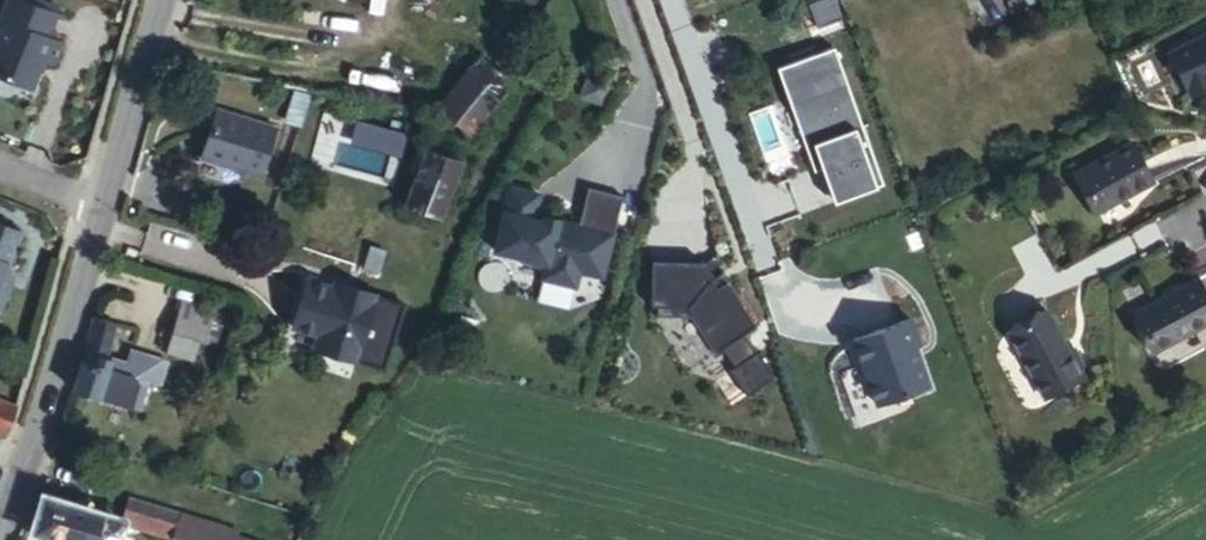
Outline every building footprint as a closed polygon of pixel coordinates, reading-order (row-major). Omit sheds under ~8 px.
[(32,0),(13,0),(7,17),(14,21),(0,57),(0,67),(43,82),(52,56),(62,61),(69,40),(53,33),(61,10),(32,0)] [(469,74),(443,110),(478,136),(488,122),(528,67),(493,42),(469,74)] [(833,47),(774,67),(812,173),(822,170),(835,206),(884,189),(833,47)] [(1180,81),(1205,126),(1205,66),(1180,81)] [(262,178),(281,125),(221,108),(203,157),(262,178)] [(468,151),(434,136),(411,196),(444,209),(468,151)] [(1173,204),(1151,164),(1096,194),(1115,236),(1173,204)] [(540,191),(504,184),(491,252),(523,259),(521,267),(540,270),(538,280),(579,289),(582,274),(605,279),(622,194),(587,187),(580,221),(535,213),(540,191)] [(0,217),(0,302),(14,269),(7,252),(16,222),(0,217)] [(705,263),(649,263),(651,304),(684,307),(708,349),(720,342),(732,366),(724,369),(747,401),(776,383),(756,352),(744,335),(757,325),(725,279),(705,263)] [(347,286),(313,276),(299,324),(326,331),(322,345),(363,357),(382,289),(349,280),(347,286)] [(225,314),(193,302),(177,346),(208,357),(225,314)] [(1150,339),(1172,378),(1205,360),(1205,308),(1150,339)] [(123,328),(103,321),(78,398),(154,423),(167,385),(178,388),(185,364),(161,357),(159,362),(134,355),(132,363),(114,356),(123,328)] [(905,321),(847,343),(873,409),(931,386),(905,321)] [(1092,382),(1073,333),(1033,350),(1066,423),(1111,401),(1101,378),(1092,382)] [(136,350),(134,355),(159,362),(161,357),(136,350)] [(4,424),(14,430),(22,395),(0,387),(0,423),(4,424)] [(121,495),(117,524),(124,526),(178,539),(184,513),(121,495)] [(117,524),(42,506),(34,537),(44,539),(120,539),(124,526),(117,524)] [(184,513),(178,539),(181,539),(235,539),(237,530),(237,527),(184,513)] [(237,530),(235,539),(274,539),(237,530)]
